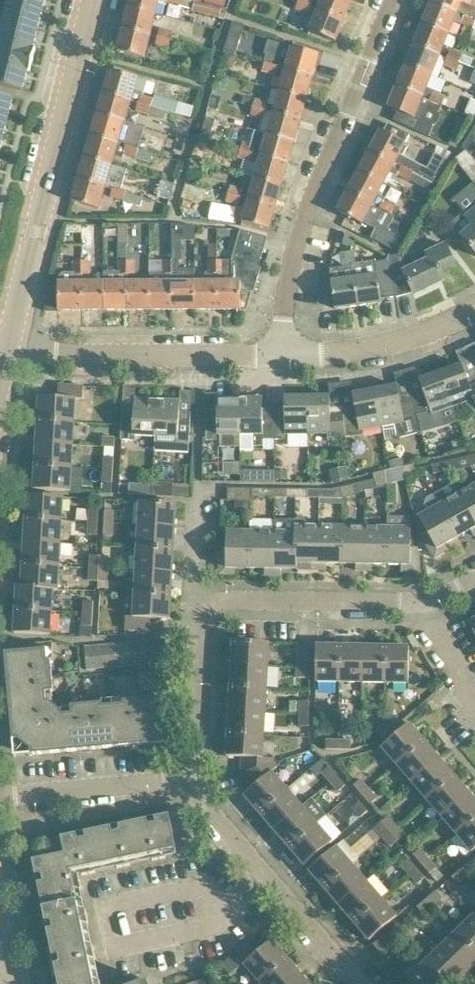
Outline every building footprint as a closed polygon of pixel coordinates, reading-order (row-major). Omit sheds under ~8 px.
[(45,0),(8,0),(8,1),(43,9),(45,0)] [(129,6),(155,11),(157,4),(158,0),(130,0),(129,6)] [(166,1),(179,4),(178,7),(223,18),(224,14),(226,8),(225,7),(224,7),(202,1),(202,2),(194,0),(167,0),(166,1)] [(318,9),(344,20),(352,0),(322,0),(318,9)] [(431,4),(474,22),(474,21),(474,10),(459,4),(460,0),(432,0),(431,4)] [(38,29),(43,9),(8,1),(3,20),(38,29)] [(299,1),(296,9),(308,14),(311,6),(299,1)] [(431,4),(422,24),(446,34),(452,21),(472,30),(474,22),(431,4)] [(129,6),(123,29),(149,36),(155,11),(129,6)] [(314,20),(309,31),(317,34),(335,41),(344,20),(318,9),(314,20)] [(38,29),(3,20),(0,32),(0,41),(35,49),(33,48),(38,29)] [(422,24),(414,46),(438,56),(446,59),(458,64),(470,69),(473,62),(441,48),(446,34),(422,24)] [(123,29),(118,51),(137,56),(144,57),(147,43),(149,36),(123,29)] [(160,29),(158,37),(170,40),(172,32),(162,29),(160,29)] [(237,55),(242,36),(231,33),(225,52),(237,55)] [(158,37),(156,45),(168,48),(170,41),(170,40),(158,37)] [(35,49),(0,41),(0,63),(30,70),(35,49)] [(268,53),(265,63),(267,64),(266,65),(278,68),(279,67),(286,69),(286,70),(312,78),(319,54),(300,49),(293,47),(280,43),(277,56),(268,53)] [(405,65),(405,67),(429,77),(438,56),(414,46),(405,65)] [(222,64),(233,67),(236,57),(225,53),(222,64)] [(446,59),(443,66),(456,71),(458,64),(446,59)] [(27,71),(30,71),(30,70),(0,63),(0,85),(22,91),(27,71)] [(266,65),(264,73),(276,76),(278,68),(266,65)] [(405,67),(396,88),(441,106),(445,97),(424,88),(429,77),(405,67)] [(111,70),(104,92),(131,101),(139,103),(143,104),(151,107),(154,97),(146,94),(146,92),(135,89),(138,78),(130,76),(111,70)] [(286,70),(280,91),(306,98),(312,78),(286,70)] [(396,88),(388,107),(407,115),(412,117),(419,120),(414,132),(427,138),(441,106),(396,88)] [(280,91),(274,112),(300,120),(306,98),(280,91)] [(104,92),(98,113),(125,121),(131,101),(104,92)] [(13,97),(0,94),(0,115),(8,117),(13,97)] [(154,97),(151,107),(168,112),(191,117),(194,106),(155,95),(154,97)] [(254,107),(267,110),(269,101),(257,98),(254,107)] [(474,114),(474,101),(470,99),(463,115),(472,120),(474,114)] [(139,103),(136,112),(165,120),(168,112),(151,107),(143,104),(139,103)] [(264,119),(267,110),(254,107),(252,116),(264,119)] [(274,112),(268,134),(294,142),(300,120),(274,112)] [(98,113),(92,134),(139,149),(145,128),(125,121),(98,113)] [(8,117),(0,115),(0,136),(3,137),(8,117)] [(200,139),(208,141),(213,143),(216,134),(210,132),(212,124),(205,122),(200,139)] [(474,146),(474,127),(461,148),(467,154),(474,146)] [(405,143),(398,140),(381,130),(369,151),(431,186),(444,161),(433,155),(426,169),(402,157),(408,146),(404,144),(405,143)] [(92,134),(85,158),(112,166),(112,165),(115,155),(123,158),(124,154),(148,161),(151,162),(153,154),(139,149),(92,134)] [(243,142),(241,150),(287,165),(288,163),(293,144),(294,142),(268,134),(265,144),(255,141),(254,146),(243,142)] [(176,138),(173,153),(182,156),(186,140),(176,138)] [(208,141),(200,139),(199,139),(194,155),(203,157),(208,141)] [(241,150),(239,159),(244,160),(240,174),(247,176),(255,178),(282,186),(287,165),(241,150)] [(428,192),(431,186),(369,151),(359,171),(386,186),(391,177),(394,179),(396,175),(428,192)] [(454,161),(473,184),(474,182),(474,165),(465,152),(455,160),(454,161)] [(175,160),(165,157),(165,158),(162,156),(159,166),(172,170),(175,160)] [(85,158),(78,180),(105,188),(105,187),(113,189),(113,190),(125,193),(143,198),(146,189),(119,182),(120,179),(109,176),(112,166),(85,158)] [(188,175),(201,178),(205,164),(192,160),(188,175)] [(379,199),(386,186),(359,171),(348,191),(380,209),(381,208),(392,214),(395,208),(379,199)] [(255,178),(249,200),(275,207),(282,186),(255,178)] [(78,180),(72,201),(91,207),(99,209),(105,188),(78,180)] [(472,184),(472,185),(462,192),(474,208),(474,188),(472,184)] [(231,185),(229,194),(241,197),(243,189),(231,185)] [(113,190),(111,196),(123,200),(125,193),(113,190)] [(371,226),(380,209),(348,191),(337,211),(361,224),(363,222),(371,226)] [(228,196),(227,202),(238,205),(239,205),(241,197),(229,194),(228,196)] [(243,220),(243,222),(250,224),(269,229),(275,207),(249,200),(243,220)] [(464,217),(473,228),(463,236),(474,251),(474,208),(464,217)] [(68,224),(67,225),(66,233),(83,232),(81,224),(68,224)] [(172,224),(172,240),(194,240),(195,226),(172,224)] [(400,238),(377,226),(371,238),(393,250),(400,238)] [(232,262),(217,262),(218,309),(240,309),(240,292),(251,292),(267,237),(248,231),(241,230),(232,262)] [(358,247),(357,240),(345,234),(342,244),(358,247)] [(107,271),(104,271),(104,282),(104,310),(128,310),(127,282),(127,276),(127,262),(127,245),(119,245),(118,245),(118,271),(115,271),(114,267),(108,267),(107,271)] [(392,258),(388,256),(395,291),(396,297),(414,293),(415,294),(445,280),(441,271),(455,264),(446,246),(446,245),(425,255),(428,261),(405,272),(401,256),(392,258)] [(345,267),(330,269),(335,309),(356,306),(351,264),(349,252),(343,253),(345,267)] [(376,261),(351,264),(356,306),(382,302),(380,293),(395,291),(388,256),(386,261),(376,262),(376,261)] [(59,282),(58,282),(58,310),(82,310),(82,282),(82,276),(82,261),(74,261),(73,272),(64,272),(59,276),(59,282)] [(90,261),(82,261),(82,276),(90,276),(90,274),(90,261)] [(163,273),(149,273),(149,282),(149,310),(171,309),(171,274),(172,261),(163,261),(163,273)] [(172,261),(171,274),(171,309),(194,309),(195,282),(195,269),(194,269),(179,269),(179,261),(172,261)] [(135,262),(127,262),(127,276),(135,276),(135,262)] [(195,282),(194,309),(218,309),(217,262),(209,262),(209,275),(204,275),(204,282),(195,282)] [(94,282),(82,282),(82,310),(104,310),(104,282),(94,282)] [(135,282),(127,282),(128,310),(149,310),(149,282),(135,282)] [(465,375),(462,364),(440,372),(453,407),(466,402),(474,412),(474,370),(465,375)] [(442,411),(453,407),(440,372),(419,379),(423,390),(411,393),(422,432),(444,425),(442,411)] [(83,399),(84,386),(59,385),(58,398),(39,397),(38,420),(74,422),(76,399),(83,399)] [(422,432),(411,393),(399,396),(397,385),(375,390),(382,426),(383,426),(386,440),(397,437),(400,437),(400,438),(422,432)] [(362,430),(382,426),(375,390),(353,394),(355,405),(343,406),(346,437),(363,436),(362,430)] [(346,437),(343,406),(330,407),(330,396),(308,397),(308,434),(328,433),(328,439),(346,437)] [(274,440),(274,408),(262,409),(262,397),(240,398),(240,435),(240,446),(240,451),(253,451),(253,446),(263,446),(263,450),(274,450),(274,440)] [(288,434),(308,434),(308,397),(285,397),(285,408),(274,408),(274,440),(288,439),(288,434)] [(155,436),(158,399),(135,398),(134,409),(123,409),(121,440),(135,441),(136,435),(155,436)] [(220,447),(240,446),(240,435),(240,398),(217,398),(217,409),(206,410),(206,441),(220,440),(220,447)] [(154,448),(175,449),(189,450),(191,412),(179,412),(180,400),(158,399),(155,436),(154,448)] [(73,445),(74,422),(38,420),(36,443),(73,445)] [(115,446),(115,438),(103,437),(103,445),(115,446)] [(464,439),(453,443),(456,453),(467,450),(464,439)] [(72,468),(73,445),(36,443),(35,466),(72,468)] [(102,470),(113,470),(114,459),(103,458),(102,470)] [(444,462),(446,471),(461,467),(458,458),(444,462)] [(403,459),(390,462),(391,469),(402,466),(405,466),(403,459)] [(426,477),(446,471),(444,462),(423,468),(426,477)] [(402,466),(404,475),(416,472),(414,463),(405,466),(402,466)] [(70,492),(72,468),(35,466),(34,489),(70,492)] [(347,466),(330,471),(333,482),(350,477),(347,466)] [(403,475),(404,475),(402,466),(391,469),(382,471),(385,484),(404,480),(403,475)] [(112,482),(113,470),(102,470),(101,481),(112,482)] [(364,483),(366,491),(379,488),(377,480),(364,483)] [(152,496),(153,483),(145,482),(145,484),(131,483),(130,494),(152,496)] [(171,498),(172,485),(153,483),(152,496),(171,498)] [(353,494),(366,491),(364,483),(351,486),(353,494)] [(459,494),(474,521),(474,485),(459,494)] [(252,488),(248,488),(228,488),(228,500),(236,501),(236,510),(249,511),(250,501),(251,501),(251,497),(252,488)] [(274,497),(274,489),(252,488),(251,497),(274,497)] [(297,498),(297,489),(274,489),(274,497),(297,498)] [(319,498),(319,490),(297,489),(297,498),(319,498)] [(336,498),(342,497),(341,489),(334,490),(319,490),(319,498),(336,498)] [(439,505),(440,505),(434,494),(427,498),(420,516),(419,517),(433,542),(427,545),(435,558),(448,550),(445,544),(458,537),(439,505)] [(474,535),(474,521),(459,494),(440,505),(439,505),(458,537),(470,530),(474,536),(474,535)] [(63,497),(47,496),(27,495),(25,519),(62,521),(63,497)] [(176,503),(156,502),(140,501),(139,525),(175,527),(176,503)] [(99,522),(100,510),(90,509),(89,522),(99,522)] [(105,523),(115,524),(115,511),(106,511),(105,523)] [(319,526),(309,526),(308,522),(301,514),(296,519),(295,525),(295,531),(296,531),(296,563),(297,563),(310,563),(310,570),(318,570),(319,526)] [(411,547),(411,527),(411,516),(388,516),(388,527),(387,564),(417,564),(418,548),(411,547)] [(273,575),(274,519),(250,518),(251,531),(250,568),(265,568),(265,575),(273,575)] [(61,543),(62,521),(25,519),(24,541),(61,543)] [(295,525),(296,519),(295,520),(274,519),(273,575),(281,575),(281,569),(297,569),(297,563),(296,563),(296,531),(295,531),(295,525)] [(98,535),(99,522),(89,522),(88,534),(98,535)] [(114,536),(115,524),(105,523),(104,536),(114,536)] [(174,550),(175,527),(139,525),(137,548),(174,550)] [(341,563),(342,526),(319,526),(318,570),(327,570),(327,563),(341,563)] [(364,571),(365,527),(342,526),(341,563),(356,564),(356,570),(364,571)] [(387,564),(388,527),(365,527),(364,571),(372,571),(372,564),(387,564)] [(251,531),(247,531),(227,531),(227,548),(220,548),(220,567),(226,567),(226,568),(250,568),(251,531)] [(59,566),(61,543),(24,541),(23,564),(59,566)] [(173,573),(174,550),(137,548),(136,571),(173,573)] [(99,568),(99,556),(90,556),(90,568),(99,568)] [(99,568),(109,568),(109,556),(99,556),(99,568)] [(58,589),(59,566),(23,564),(22,586),(17,585),(17,587),(58,589)] [(99,580),(99,568),(90,568),(89,579),(99,580)] [(109,570),(109,568),(99,568),(99,580),(113,580),(114,570),(109,570)] [(171,595),(173,573),(136,571),(135,593),(171,595)] [(58,590),(58,589),(17,587),(16,609),(52,611),(53,590),(58,590)] [(170,619),(171,595),(135,593),(133,617),(126,616),(125,629),(130,629),(150,631),(151,618),(170,619)] [(83,613),(93,613),(94,601),(84,601),(83,613)] [(51,635),(52,611),(16,609),(14,633),(51,635)] [(92,625),(93,613),(83,613),(82,624),(92,625)] [(90,669),(163,662),(168,662),(166,639),(88,647),(90,669)] [(24,745),(56,707),(50,702),(50,701),(46,701),(45,692),(54,692),(50,649),(53,649),(52,641),(30,643),(10,645),(11,652),(5,653),(13,740),(18,740),(24,745)] [(269,643),(237,641),(233,641),(232,664),(268,666),(269,643)] [(297,664),(297,668),(310,669),(310,664),(310,644),(298,644),(297,664)] [(339,682),(340,646),(316,645),(316,682),(339,682)] [(362,682),(363,646),(340,646),(339,682),(339,696),(347,696),(348,682),(362,682)] [(385,683),(386,646),(363,646),(362,682),(385,683)] [(386,646),(385,683),(409,683),(409,647),(386,646)] [(267,689),(268,666),(232,664),(230,687),(267,689)] [(297,668),(297,678),(310,678),(310,669),(297,668)] [(266,712),(267,689),(230,687),(229,710),(266,712)] [(30,749),(31,755),(170,742),(166,697),(70,706),(71,714),(62,715),(62,711),(61,711),(56,707),(24,745),(30,749)] [(299,701),(299,715),(310,715),(310,701),(299,701)] [(264,735),(266,712),(229,710),(228,733),(264,735)] [(299,715),(299,728),(309,729),(310,715),(299,715)] [(394,717),(384,725),(391,733),(400,724),(394,717)] [(397,765),(425,741),(409,723),(382,747),(397,765)] [(384,725),(374,734),(381,741),(391,733),(384,725)] [(263,758),(264,735),(228,733),(226,756),(242,757),(241,774),(274,763),(274,758),(263,758)] [(339,740),(326,740),(326,749),(339,749),(339,740)] [(352,740),(339,740),(339,749),(352,749),(352,740)] [(412,782),(440,758),(425,741),(397,765),(412,782)] [(427,799),(455,776),(440,758),(412,782),(427,799)] [(260,813),(287,789),(272,772),(278,767),(274,763),(241,774),(253,787),(244,795),(260,813)] [(338,776),(329,766),(321,773),(330,783),(338,776)] [(338,776),(330,783),(338,792),(346,785),(338,776)] [(442,817),(469,793),(455,776),(427,799),(442,817)] [(360,780),(353,786),(362,795),(369,789),(360,780)] [(275,830),(302,807),(287,789),(260,813),(275,830)] [(369,789),(362,795),(370,805),(377,799),(369,789)] [(474,818),(474,799),(469,793),(442,817),(457,834),(474,818)] [(361,818),(370,811),(361,801),(353,808),(361,818)] [(289,848),(317,824),(302,807),(275,830),(289,848)] [(176,848),(169,815),(61,837),(65,854),(33,860),(59,983),(94,983),(70,870),(176,848)] [(388,816),(381,822),(389,832),(396,826),(388,816)] [(474,849),(474,818),(457,834),(472,852),(474,849)] [(374,829),(382,838),(389,832),(381,822),(374,829)] [(305,865),(320,852),(333,842),(317,824),(289,848),(305,865)] [(396,826),(389,832),(397,841),(404,835),(396,826)] [(389,832),(382,838),(391,847),(397,841),(389,832)] [(324,888),(352,864),(336,846),(309,870),(324,888)] [(414,854),(422,863),(428,857),(420,848),(414,854)] [(428,857),(422,863),(430,872),(437,866),(428,857)] [(401,865),(410,874),(416,868),(408,859),(401,865)] [(460,869),(468,877),(474,870),(474,867),(469,861),(460,869)] [(339,905),(367,881),(352,864),(324,888),(339,905)] [(416,868),(410,874),(418,883),(424,877),(416,868)] [(459,885),(468,877),(460,869),(451,877),(459,885)] [(354,922),(382,899),(367,881),(339,905),(354,922)] [(434,907),(443,898),(434,890),(426,898),(434,907)] [(426,898),(417,907),(425,915),(434,907),(426,898)] [(370,940),(385,927),(397,917),(382,899),(354,922),(370,940)] [(473,915),(457,931),(474,950),(474,917),(473,915)] [(399,923),(389,932),(397,941),(407,933),(399,923)] [(474,965),(474,950),(457,931),(441,947),(466,973),(474,965)] [(382,955),(397,941),(389,932),(374,945),(382,955)] [(260,982),(287,958),(272,940),(258,952),(249,943),(230,959),(238,969),(244,964),(260,982)] [(466,973),(441,947),(424,963),(445,983),(455,983),(466,973)] [(302,975),(287,958),(260,982),(261,983),(292,983),(302,975)] [(230,976),(238,969),(230,959),(222,966),(230,976)] [(424,963),(407,980),(412,983),(445,983),(424,963)] [(302,975),(292,983),(310,983),(302,975)]
